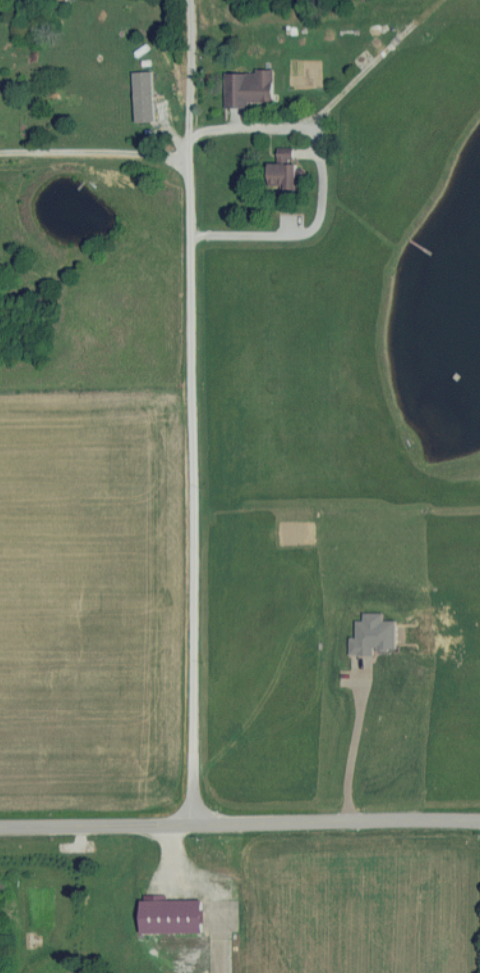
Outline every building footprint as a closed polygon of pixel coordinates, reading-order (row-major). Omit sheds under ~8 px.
[(138,105),(148,105),(148,68),(138,68),(138,105)] [(276,105),(276,71),(227,71),(227,105),(276,105)] [(298,148),(280,148),(280,163),(272,163),(272,188),(298,188),(298,148)] [(145,931),(145,901),(206,901),(206,931),(145,931)]
